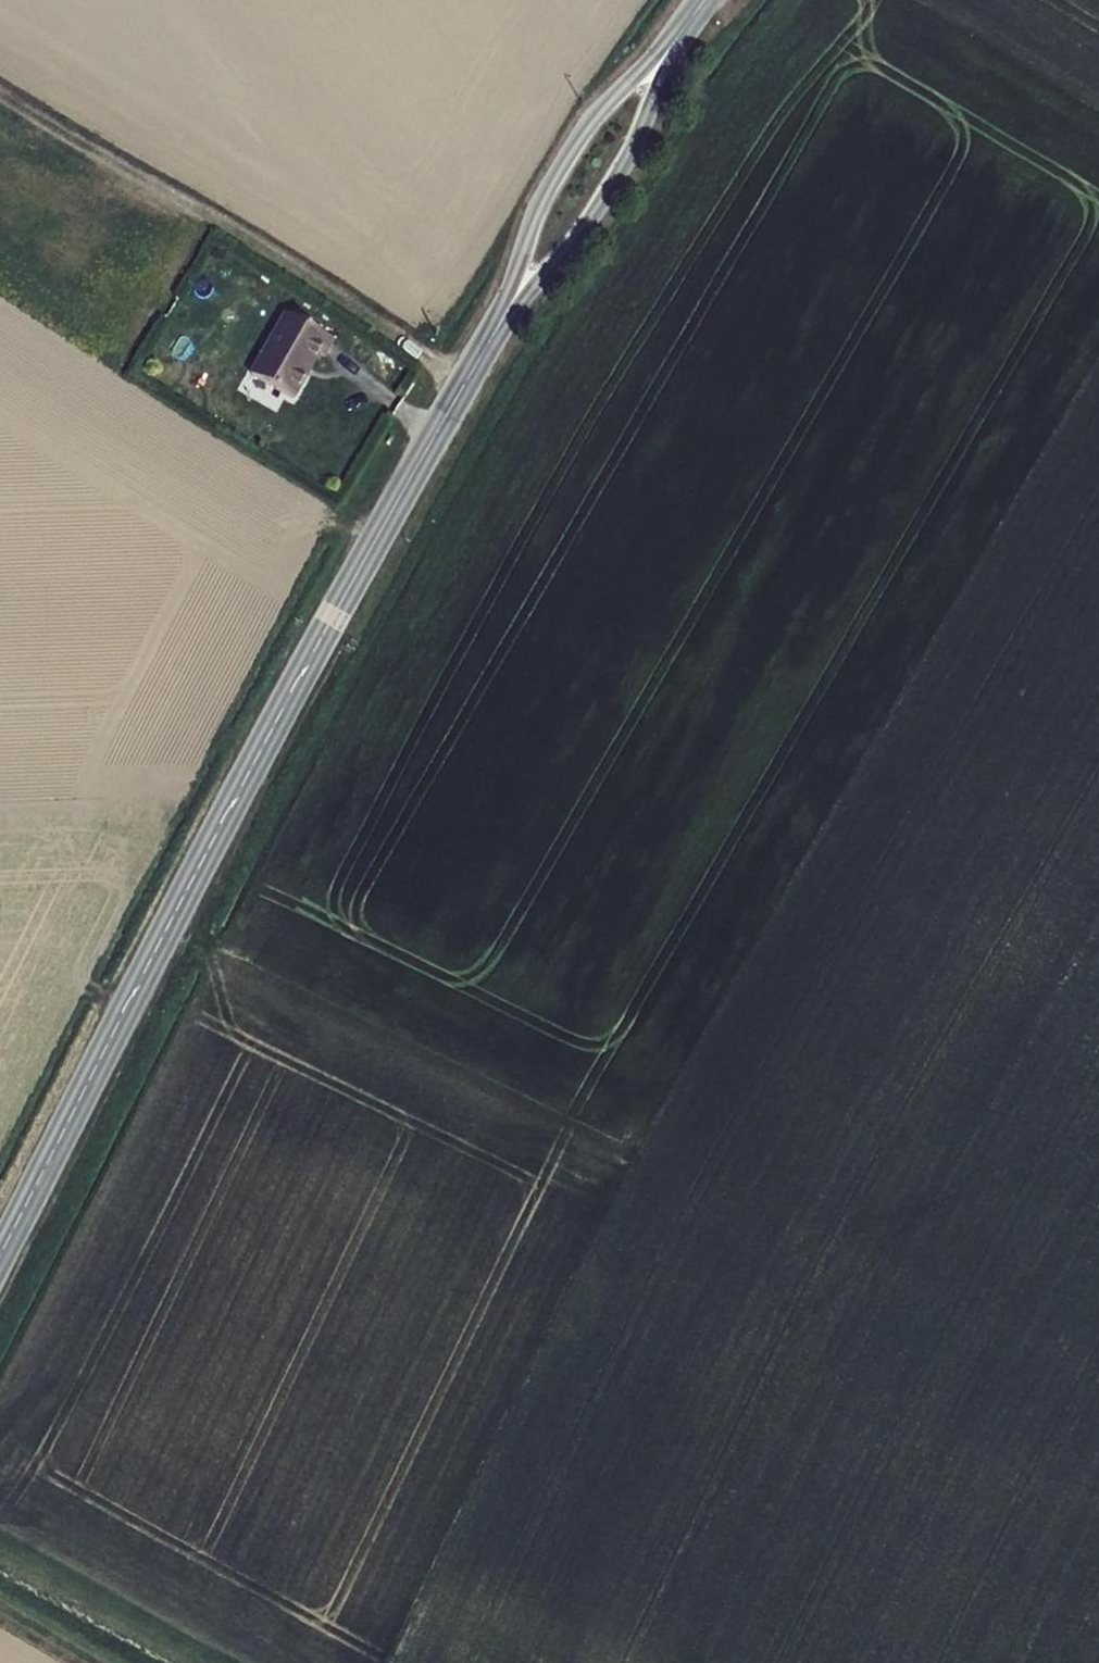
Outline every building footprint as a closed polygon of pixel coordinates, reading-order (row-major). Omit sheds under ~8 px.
[(257,401),(298,424),(324,381),(331,385),(341,367),(309,348),(312,342),(300,335),(296,342),(293,340),(257,401)]
